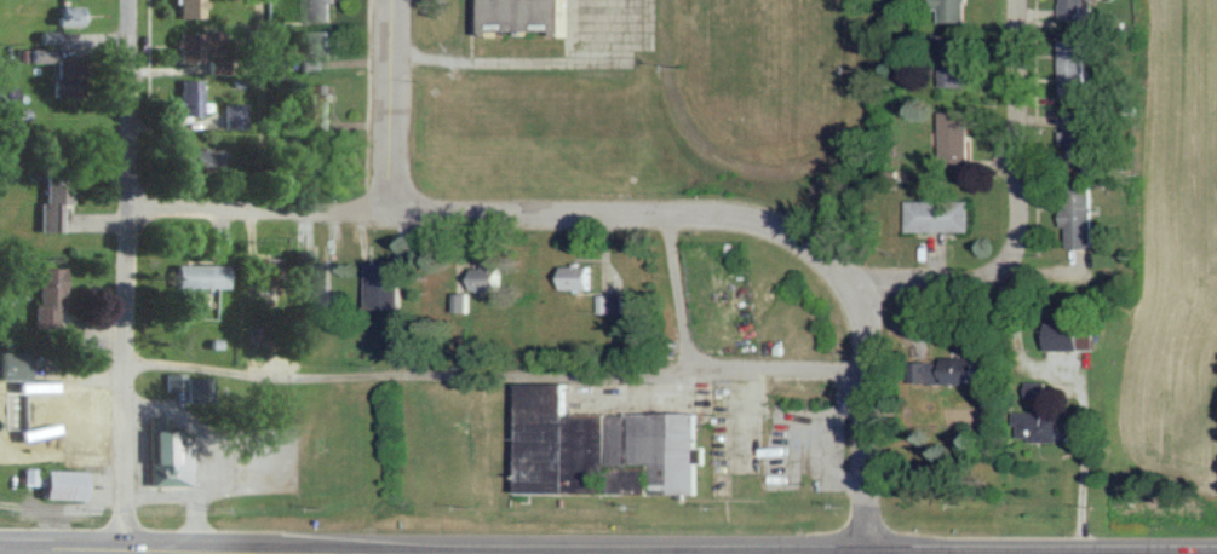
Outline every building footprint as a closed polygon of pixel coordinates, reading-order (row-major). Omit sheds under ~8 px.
[(197,18),(197,0),(171,0),(171,18),(197,18)] [(308,21),(337,21),(337,0),(308,0),(308,21)] [(484,34),(495,34),(495,28),(552,28),(552,35),(567,35),(567,0),(484,0),(484,34)] [(935,10),(946,10),(946,22),(972,22),(972,0),(936,0),(935,10)] [(1100,20),(1100,3),(1095,3),(1095,0),(1069,0),(1069,20),(1100,20)] [(73,25),(73,6),(48,6),(48,25),(73,25)] [(311,55),(335,55),(335,31),(311,31),(311,55)] [(213,32),(171,32),(171,58),(213,58),(213,32)] [(946,87),(972,87),(972,38),(946,38),(946,87)] [(1094,96),(1094,39),(1069,39),(1069,96),(1094,96)] [(47,63),(47,97),(75,97),(76,59),(44,59),(44,49),(21,48),(21,63),(47,63)] [(172,116),(196,116),(196,79),(172,79),(172,116)] [(308,84),(308,130),(334,130),(334,84),(308,84)] [(217,128),(239,128),(239,104),(217,104),(217,128)] [(975,111),(946,111),(946,171),(975,171),(975,111)] [(1072,165),(1097,165),(1097,111),(1072,111),(1072,165)] [(217,169),(217,149),(171,149),(171,169),(217,169)] [(53,203),(62,203),(62,167),(33,167),(33,231),(53,231),(53,203)] [(1100,184),(1072,184),(1072,246),(1100,246),(1100,184)] [(975,200),(911,200),(911,231),(975,231),(975,200)] [(248,260),(248,304),(274,304),(274,260),(248,260)] [(334,261),(301,261),(301,306),(334,306),(334,261)] [(404,262),(371,262),(371,307),(404,307),(404,262)] [(217,263),(165,263),(165,286),(217,286),(217,263)] [(565,263),(565,288),(596,288),(596,263),(565,263)] [(475,290),(507,290),(507,265),(475,265),(475,290)] [(52,327),(53,266),(28,266),(27,326),(52,327)] [(629,293),(610,293),(610,311),(629,311),(629,293)] [(1088,348),(1088,320),(1053,320),(1053,348),(1088,348)] [(0,379),(0,395),(0,417),(20,417),(21,351),(0,350),(0,379)] [(987,357),(917,357),(917,383),(987,383),(987,357)] [(211,375),(162,375),(162,390),(183,390),(183,403),(211,403),(211,375)] [(1057,381),(1036,381),(1036,398),(1047,398),(1047,411),(1027,411),(1027,439),(1069,440),(1069,413),(1057,413),(1057,381)] [(571,382),(523,382),(523,493),(699,493),(699,463),(707,463),(707,446),(698,446),(699,412),(571,412),(571,382)] [(143,484),(183,484),(183,434),(167,434),(167,430),(143,430),(143,484)] [(33,498),(77,498),(77,469),(33,469),(33,498)]
